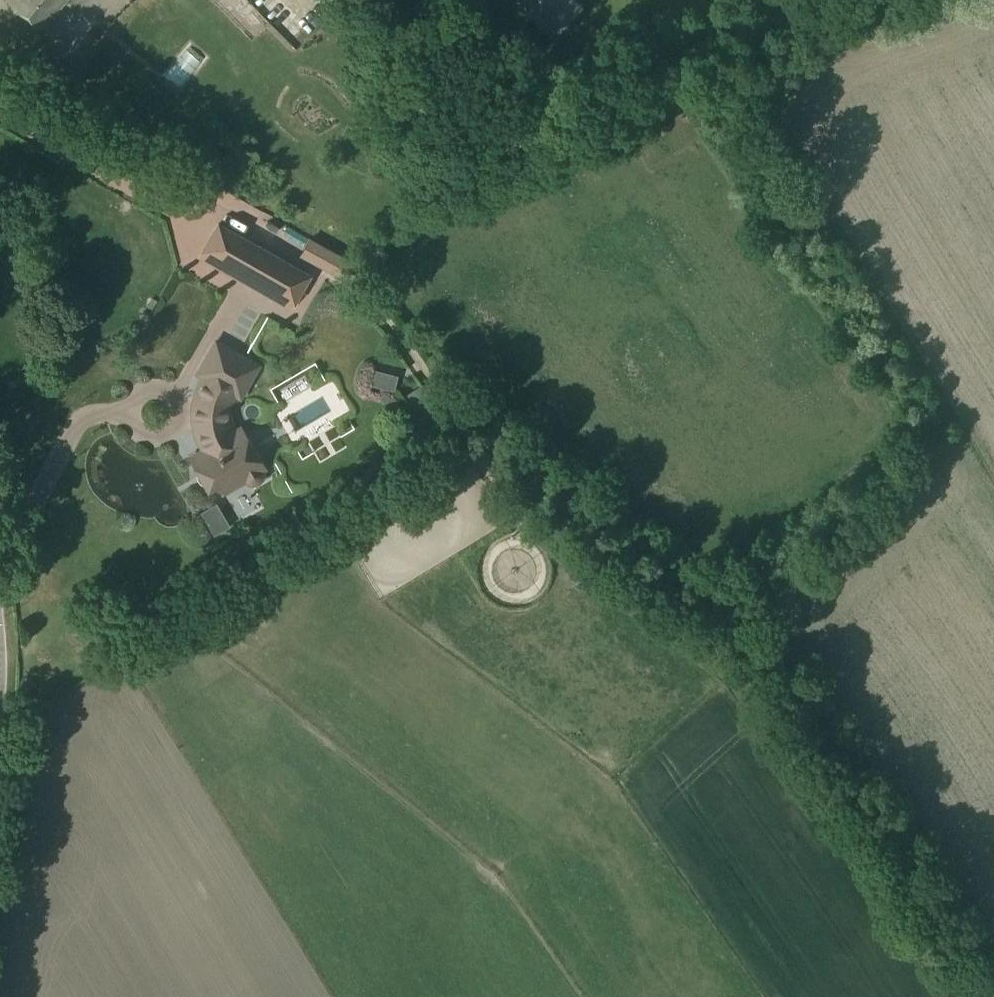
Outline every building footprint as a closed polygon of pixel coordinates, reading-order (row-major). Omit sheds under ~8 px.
[(6,4),(39,30),(65,0),(9,0),(6,4)] [(550,32),(580,2),(578,0),(517,0),(550,32)] [(187,39),(160,70),(176,84),(202,53),(187,39)] [(221,224),(202,255),(292,307),(310,276),(221,224)] [(309,237),(299,255),(345,280),(355,262),(309,237)] [(207,448),(191,457),(197,468),(195,472),(196,477),(198,481),(202,484),(207,484),(212,483),(225,490),(263,468),(240,429),(235,432),(232,427),(231,424),(229,416),(229,412),(230,405),(231,401),(234,394),(240,397),(258,366),(216,342),(198,373),(213,381),(204,397),(194,397),(194,429),(203,429),(211,441),(207,448)] [(373,368),(368,387),(395,393),(399,375),(373,368)] [(422,384),(404,397),(424,426),(442,413),(422,384)] [(228,502),(239,514),(250,504),(238,492),(228,502)] [(582,578),(576,585),(583,590),(589,583),(582,578)]
